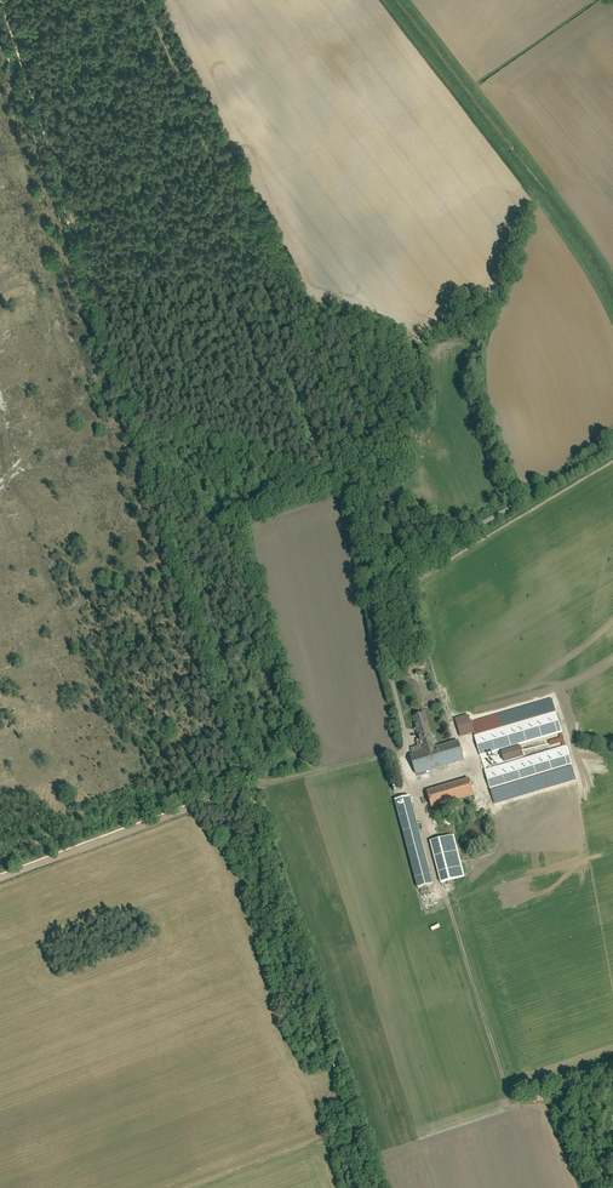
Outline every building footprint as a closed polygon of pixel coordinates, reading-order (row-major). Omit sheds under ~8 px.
[(553,708),(474,734),(482,757),(561,731),(553,708)] [(414,772),(415,772),(465,756),(460,740),(437,747),(426,711),(413,715),(424,750),(408,755),(414,772)] [(486,769),(493,792),(574,767),(567,744),(486,769)] [(476,793),(470,775),(425,789),(431,807),(476,793)] [(433,883),(409,796),(394,800),(417,887),(433,883)] [(454,838),(433,843),(443,881),(464,875),(454,838)]
